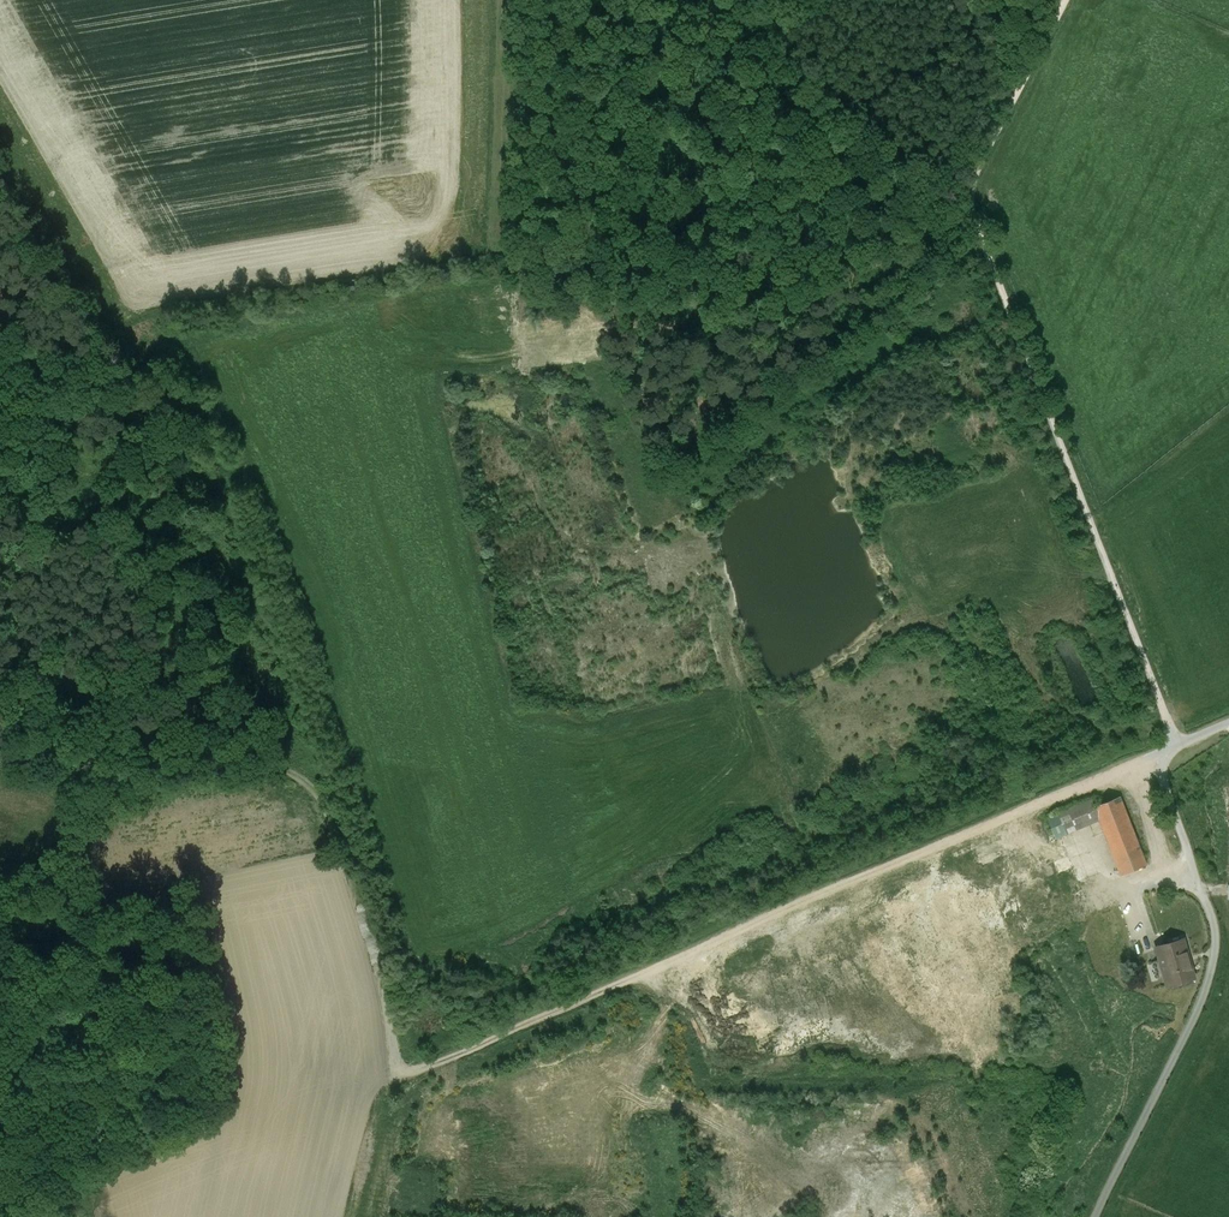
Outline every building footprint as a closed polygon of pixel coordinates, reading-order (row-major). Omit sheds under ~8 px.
[(1118,796),(1094,806),(1100,820),(1121,874),(1145,864),(1118,796)] [(1100,820),(1094,806),(1091,798),(1057,812),(1065,833),(1100,820)] [(1065,833),(1057,812),(1044,816),(1053,838),(1065,833)] [(1182,939),(1155,947),(1166,985),(1193,976),(1182,939)]
